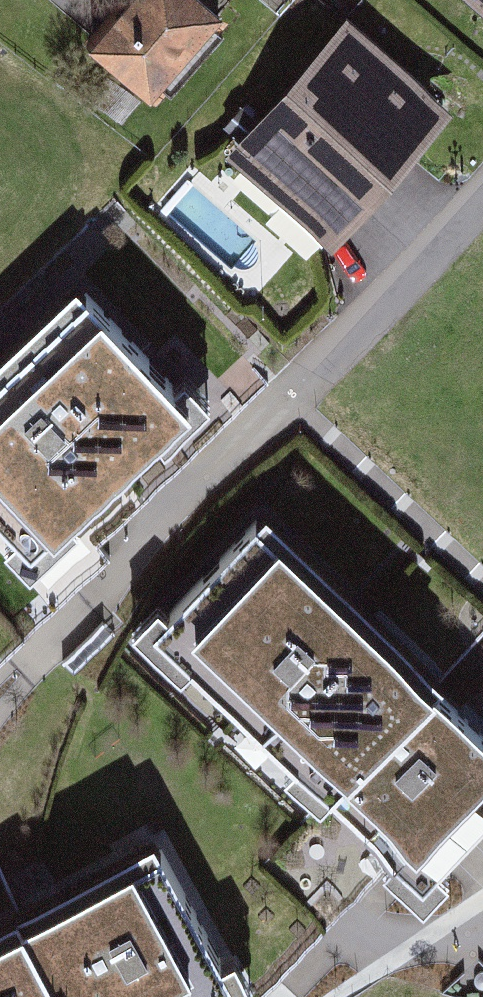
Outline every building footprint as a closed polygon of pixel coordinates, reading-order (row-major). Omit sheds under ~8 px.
[(211,0),(142,0),(99,51),(167,107),(238,22),(211,0)] [(284,17),(298,0),(262,0),(284,17)] [(482,13),(482,0),(468,0),(482,13)] [(463,117),(355,25),(236,163),(343,255),(463,117)] [(108,293),(0,402),(0,492),(74,564),(226,410),(108,293)] [(187,666),(335,795),(446,668),(298,539),(187,666)] [(446,668),(335,795),(448,889),(482,847),(482,698),(446,668)] [(105,996),(210,996),(238,978),(174,877),(78,938),(105,996)] [(78,938),(0,975),(0,996),(105,996),(78,938)]
